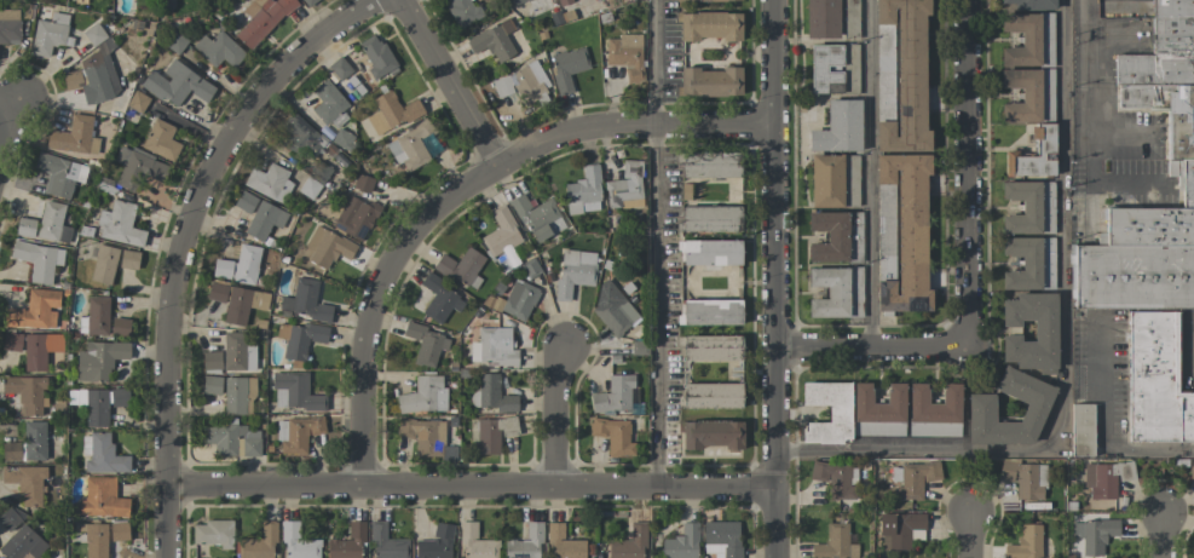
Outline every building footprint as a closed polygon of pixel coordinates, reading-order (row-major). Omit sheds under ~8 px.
[(295,0),(277,0),(275,3),(272,0),(265,0),(258,7),(251,1),(241,12),(249,20),(234,36),(251,51),(297,1),(295,0)] [(319,0),(302,0),(308,8),(319,0)] [(458,30),(482,17),(472,0),(442,0),(458,30)] [(801,38),(839,38),(839,0),(801,0),(801,38)] [(930,130),(926,130),(926,15),(930,15),(930,0),(875,0),(875,122),(871,122),(871,151),(930,151),(930,130)] [(1055,0),(999,0),(999,10),(1055,9),(1055,0)] [(1153,53),(1151,0),(1193,0),(1193,307),(1071,310),(1068,245),(1100,245),(1098,209),(1179,207),(1178,177),(1165,177),(1163,107),(1115,108),(1114,54),(1153,53)] [(19,45),(20,9),(0,9),(0,44),(19,45)] [(31,55),(49,57),(51,45),(67,47),(71,16),(37,11),(31,55)] [(742,13),(676,12),(676,40),(741,41),(742,13)] [(1052,13),(1000,14),(1000,32),(1021,32),(1021,47),(999,48),(999,67),(1054,66),(1052,13)] [(497,65),(516,54),(505,35),(515,30),(507,17),(465,42),(473,55),(487,47),(497,65)] [(246,54),(220,30),(211,41),(204,34),(192,47),(214,68),(223,59),(233,68),(246,54)] [(642,33),(617,34),(617,39),(606,39),(606,65),(624,65),(624,83),(643,83),(642,33)] [(121,94),(107,51),(114,49),(109,34),(92,39),(97,53),(78,59),(87,85),(82,86),(88,105),(121,94)] [(378,44),(373,35),(357,44),(375,79),(397,68),(383,42),(378,44)] [(857,44),(843,45),(843,95),(858,95),(857,44)] [(841,45),(806,45),(807,94),(842,93),(841,45)] [(569,75),(590,69),(584,47),(549,57),(560,96),(573,92),(569,75)] [(338,74),(342,80),(352,71),(346,64),(345,65),(339,58),(329,66),(336,75),(338,74)] [(207,103),(216,87),(171,60),(161,76),(150,69),(140,87),(177,109),(187,91),(207,103)] [(491,82),(499,98),(516,90),(522,104),(551,90),(537,61),(491,82)] [(742,96),(741,68),(677,69),(677,97),(742,96)] [(1053,70),(999,69),(999,88),(1021,88),(1021,103),(1000,103),(1000,122),(1053,122),(1053,70)] [(62,74),(65,90),(82,87),(79,71),(62,74)] [(311,110),(325,126),(349,104),(325,79),(311,92),(320,102),(311,110)] [(424,112),(417,99),(400,108),(390,89),(371,99),(378,111),(366,118),(376,137),(424,112)] [(141,114),(150,99),(135,91),(127,106),(141,114)] [(861,151),(861,100),(824,100),(825,131),(804,131),(804,151),(861,151)] [(299,159),(308,149),(311,151),(322,138),(293,112),(281,125),(289,132),(280,142),(299,159)] [(93,116),(72,114),(69,133),(48,130),(45,148),(96,155),(99,137),(90,135),(93,116)] [(182,145),(169,139),(175,127),(155,118),(141,147),(173,163),(182,145)] [(407,172),(430,160),(420,143),(436,134),(428,120),(385,144),(397,166),(402,163),(407,172)] [(1055,124),(1035,124),(1034,157),(1018,157),(1018,151),(1002,151),(1002,175),(1054,176),(1055,124)] [(135,193),(141,176),(163,184),(170,165),(120,147),(114,163),(122,166),(115,186),(135,193)] [(88,166),(38,152),(33,169),(49,174),(43,194),(69,201),(74,181),(83,184),(88,166)] [(740,153),(678,153),(679,178),(740,178),(740,153)] [(844,156),(808,155),(807,207),(843,208),(844,156)] [(877,311),(931,311),(931,290),(926,290),(926,175),(931,175),(931,155),(872,155),(872,184),(898,184),(898,281),(877,281),(877,311)] [(641,160),(621,161),(621,180),(606,181),(607,208),(643,207),(641,160)] [(289,172),(270,163),(265,174),(252,167),(243,186),(282,205),(293,183),(285,180),(289,172)] [(565,182),(567,214),(601,212),(599,165),(582,165),(583,181),(565,182)] [(1053,181),(999,182),(999,201),(1020,201),(1020,215),(998,215),(998,234),(1054,233),(1053,181)] [(876,185),(876,280),(897,280),(897,267),(894,267),(894,185),(876,185)] [(249,214),(258,200),(242,190),(233,205),(249,214)] [(566,227),(550,198),(531,209),(523,193),(510,200),(534,244),(566,227)] [(363,242),(379,208),(349,194),(333,227),(363,242)] [(96,237),(143,247),(146,232),(130,228),(136,204),(112,200),(110,212),(102,210),(96,237)] [(37,238),(67,244),(70,227),(61,226),(65,204),(44,201),(37,238)] [(271,225),(281,230),(288,213),(258,201),(244,234),(263,242),(271,225)] [(491,260),(512,249),(511,248),(523,242),(504,204),(490,212),(498,229),(480,238),(491,260)] [(740,206),(680,207),(681,232),(740,232),(740,206)] [(807,213),(807,231),(825,231),(824,243),(805,243),(804,261),(861,262),(862,213),(807,213)] [(15,236),(34,238),(36,220),(17,218),(15,236)] [(357,245),(316,226),(305,248),(312,252),(308,261),(327,271),(335,254),(350,261),(357,245)] [(1053,238),(1002,238),(1002,257),(1021,256),(1021,271),(998,271),(999,289),(1054,289),(1053,238)] [(50,286),(54,265),(62,267),(65,251),(13,240),(9,258),(33,263),(29,282),(50,286)] [(741,240),(677,241),(677,265),(742,265),(741,240)] [(262,249),(240,243),(233,276),(254,281),(262,249)] [(117,248),(96,245),(91,282),(112,285),(117,248)] [(433,268),(475,291),(481,279),(475,276),(485,257),(466,247),(458,263),(441,254),(433,268)] [(118,267),(137,271),(140,253),(122,249),(118,267)] [(557,300),(570,302),(571,285),(594,286),(596,253),(561,250),(557,300)] [(212,276),(231,277),(232,261),(213,260),(212,276)] [(862,268),(807,268),(807,287),(827,287),(827,299),(807,299),(807,318),(862,318),(862,268)] [(451,308),(459,313),(467,299),(426,275),(419,285),(434,294),(422,313),(441,325),(451,308)] [(332,306),(316,304),(319,281),(296,278),(294,298),(281,297),(279,314),(330,321),(332,306)] [(501,312),(526,322),(539,289),(514,279),(501,312)] [(228,287),(210,282),(205,299),(224,304),(228,287)] [(585,306),(616,339),(640,316),(610,284),(585,306)] [(245,326),(247,309),(267,311),(269,293),(229,287),(224,324),(245,326)] [(4,326),(55,329),(56,310),(59,310),(60,290),(28,289),(27,309),(5,308),(4,326)] [(1057,372),(1057,293),(1015,293),(1015,300),(1000,300),(999,325),(1031,325),(1031,341),(1021,341),(1021,335),(999,335),(999,362),(1015,362),(1015,371),(1057,372)] [(109,297),(88,297),(87,335),(108,335),(109,297)] [(682,300),(682,325),(742,325),(742,300),(682,300)] [(1178,392),(1193,392),(1193,441),(1127,442),(1126,311),(1177,311),(1178,392)] [(129,319),(111,318),(111,334),(129,335),(129,319)] [(329,329),(280,322),(277,338),(286,339),(283,359),(305,362),(308,341),(326,344),(329,329)] [(439,350),(446,351),(450,336),(408,325),(405,338),(419,341),(413,363),(434,368),(439,350)] [(510,328),(479,328),(479,342),(470,342),(470,365),(518,364),(518,350),(511,350),(510,328)] [(20,352),(22,334),(4,332),(2,350),(20,352)] [(246,333),(223,333),(224,371),(255,371),(255,345),(246,345),(246,333)] [(46,372),(46,353),(63,352),(63,334),(24,335),(24,372),(46,372)] [(741,335),(680,337),(680,362),(742,361),(741,335)] [(129,359),(130,343),(85,342),(85,352),(77,351),(76,381),(112,382),(112,359),(129,359)] [(202,352),(203,370),(222,369),(221,352),(202,352)] [(1033,443),(1056,388),(1002,365),(1000,365),(1000,372),(993,390),(1026,404),(1018,422),(995,422),(995,394),(968,394),(964,404),(965,442),(968,444),(1033,443)] [(273,373),(274,410),(325,409),(325,395),(308,395),(308,373),(273,373)] [(478,374),(479,407),(495,407),(495,412),(518,412),(518,395),(500,395),(500,374),(478,374)] [(632,411),(631,375),(608,375),(608,393),(590,393),(591,412),(632,411)] [(222,377),(204,376),(202,393),(220,395),(222,377)] [(441,376),(415,376),(415,394),(397,394),(398,412),(447,412),(446,387),(442,387),(441,376)] [(41,416),(41,404),(44,404),(44,377),(2,377),(2,394),(18,394),(18,416),(41,416)] [(256,378),(224,377),(224,415),(245,415),(245,395),(256,395),(256,378)] [(742,408),(742,383),(683,384),(683,408),(742,408)] [(803,443),(851,443),(851,383),(797,383),(797,405),(827,405),(827,423),(803,423),(803,443)] [(904,436),(905,383),(887,383),(887,404),(872,404),(872,383),(854,383),(853,435),(904,436)] [(960,384),(942,384),(941,404),(928,404),(928,383),(910,383),(909,436),(960,437),(960,384)] [(77,390),(77,408),(85,407),(86,428),(108,427),(108,406),(129,406),(129,389),(77,390)] [(1094,456),(1094,405),(1069,404),(1069,456),(1094,456)] [(278,418),(277,454),(306,455),(307,434),(324,435),(324,419),(278,418)] [(476,419),(477,455),(499,454),(499,437),(518,437),(517,418),(476,419)] [(416,439),(416,457),(443,457),(444,421),(399,420),(398,439),(416,439)] [(607,436),(607,456),(631,456),(631,420),(590,420),(591,437),(607,436)] [(743,449),(743,422),(678,421),(677,448),(743,449)] [(46,422),(23,422),(24,461),(46,460),(46,422)] [(260,431),(247,431),(247,424),(201,425),(202,445),(214,444),(214,457),(260,456),(260,431)] [(84,472),(129,473),(130,456),(111,456),(111,434),(82,433),(82,459),(84,459),(84,472)] [(21,460),(21,442),(1,443),(2,461),(21,460)] [(901,463),(902,485),(894,486),(894,500),(922,499),(922,481),(940,481),(940,462),(901,463)] [(1015,499),(1045,500),(1046,464),(999,462),(999,481),(1016,481),(1015,499)] [(1116,499),(1116,479),(1134,479),(1133,462),(1082,464),(1083,488),(1088,488),(1088,500),(1116,499)] [(827,500),(856,500),(857,463),(809,463),(809,480),(828,481),(827,500)] [(42,506),(41,479),(47,479),(46,466),(1,467),(1,484),(19,484),(20,507),(42,506)] [(115,478),(86,477),(86,500),(79,500),(79,516),(128,517),(128,498),(115,498),(115,478)] [(24,517),(10,504),(0,516),(0,523),(10,533),(24,517)] [(876,513),(875,536),(882,536),(881,549),(910,550),(910,529),(925,530),(925,515),(876,513)] [(1119,519),(1072,521),(1073,557),(1105,556),(1104,537),(1119,536),(1119,519)] [(239,557),(275,557),(274,521),(261,521),(261,539),(239,539),(239,557)] [(299,539),(299,521),(284,521),(283,557),(320,557),(320,540),(299,539)] [(387,539),(386,521),(371,521),(371,557),(408,557),(408,539),(387,539)] [(703,522),(703,553),(713,553),(713,557),(740,557),(740,521),(703,522)] [(110,523),(110,541),(128,541),(128,522),(110,523)] [(233,522),(193,522),(192,544),(221,545),(220,549),(233,550),(233,522)] [(360,544),(366,543),(365,522),(348,522),(348,539),(327,540),(327,557),(360,557),(360,544)] [(497,540),(477,541),(476,522),(461,522),(461,557),(498,557),(497,540)] [(538,545),(543,544),(542,522),(526,522),(526,540),(504,540),(504,557),(538,557),(538,545)] [(585,540),(564,540),(564,522),(548,522),(549,557),(585,557),(585,540)] [(645,522),(629,522),(629,540),(609,540),(609,557),(644,557),(645,522)] [(661,557),(697,557),(698,523),(680,522),(680,538),(661,538),(661,557)] [(23,523),(0,548),(0,552),(6,557),(36,557),(47,546),(23,523)] [(416,540),(415,557),(451,557),(452,524),(434,523),(433,541),(416,540)] [(824,523),(825,544),(809,544),(809,557),(857,557),(857,544),(848,544),(848,523),(824,523)] [(107,524),(84,524),(84,557),(107,557),(107,524)] [(1018,524),(1018,545),(1003,545),(1003,557),(1041,557),(1041,525),(1018,524)]
